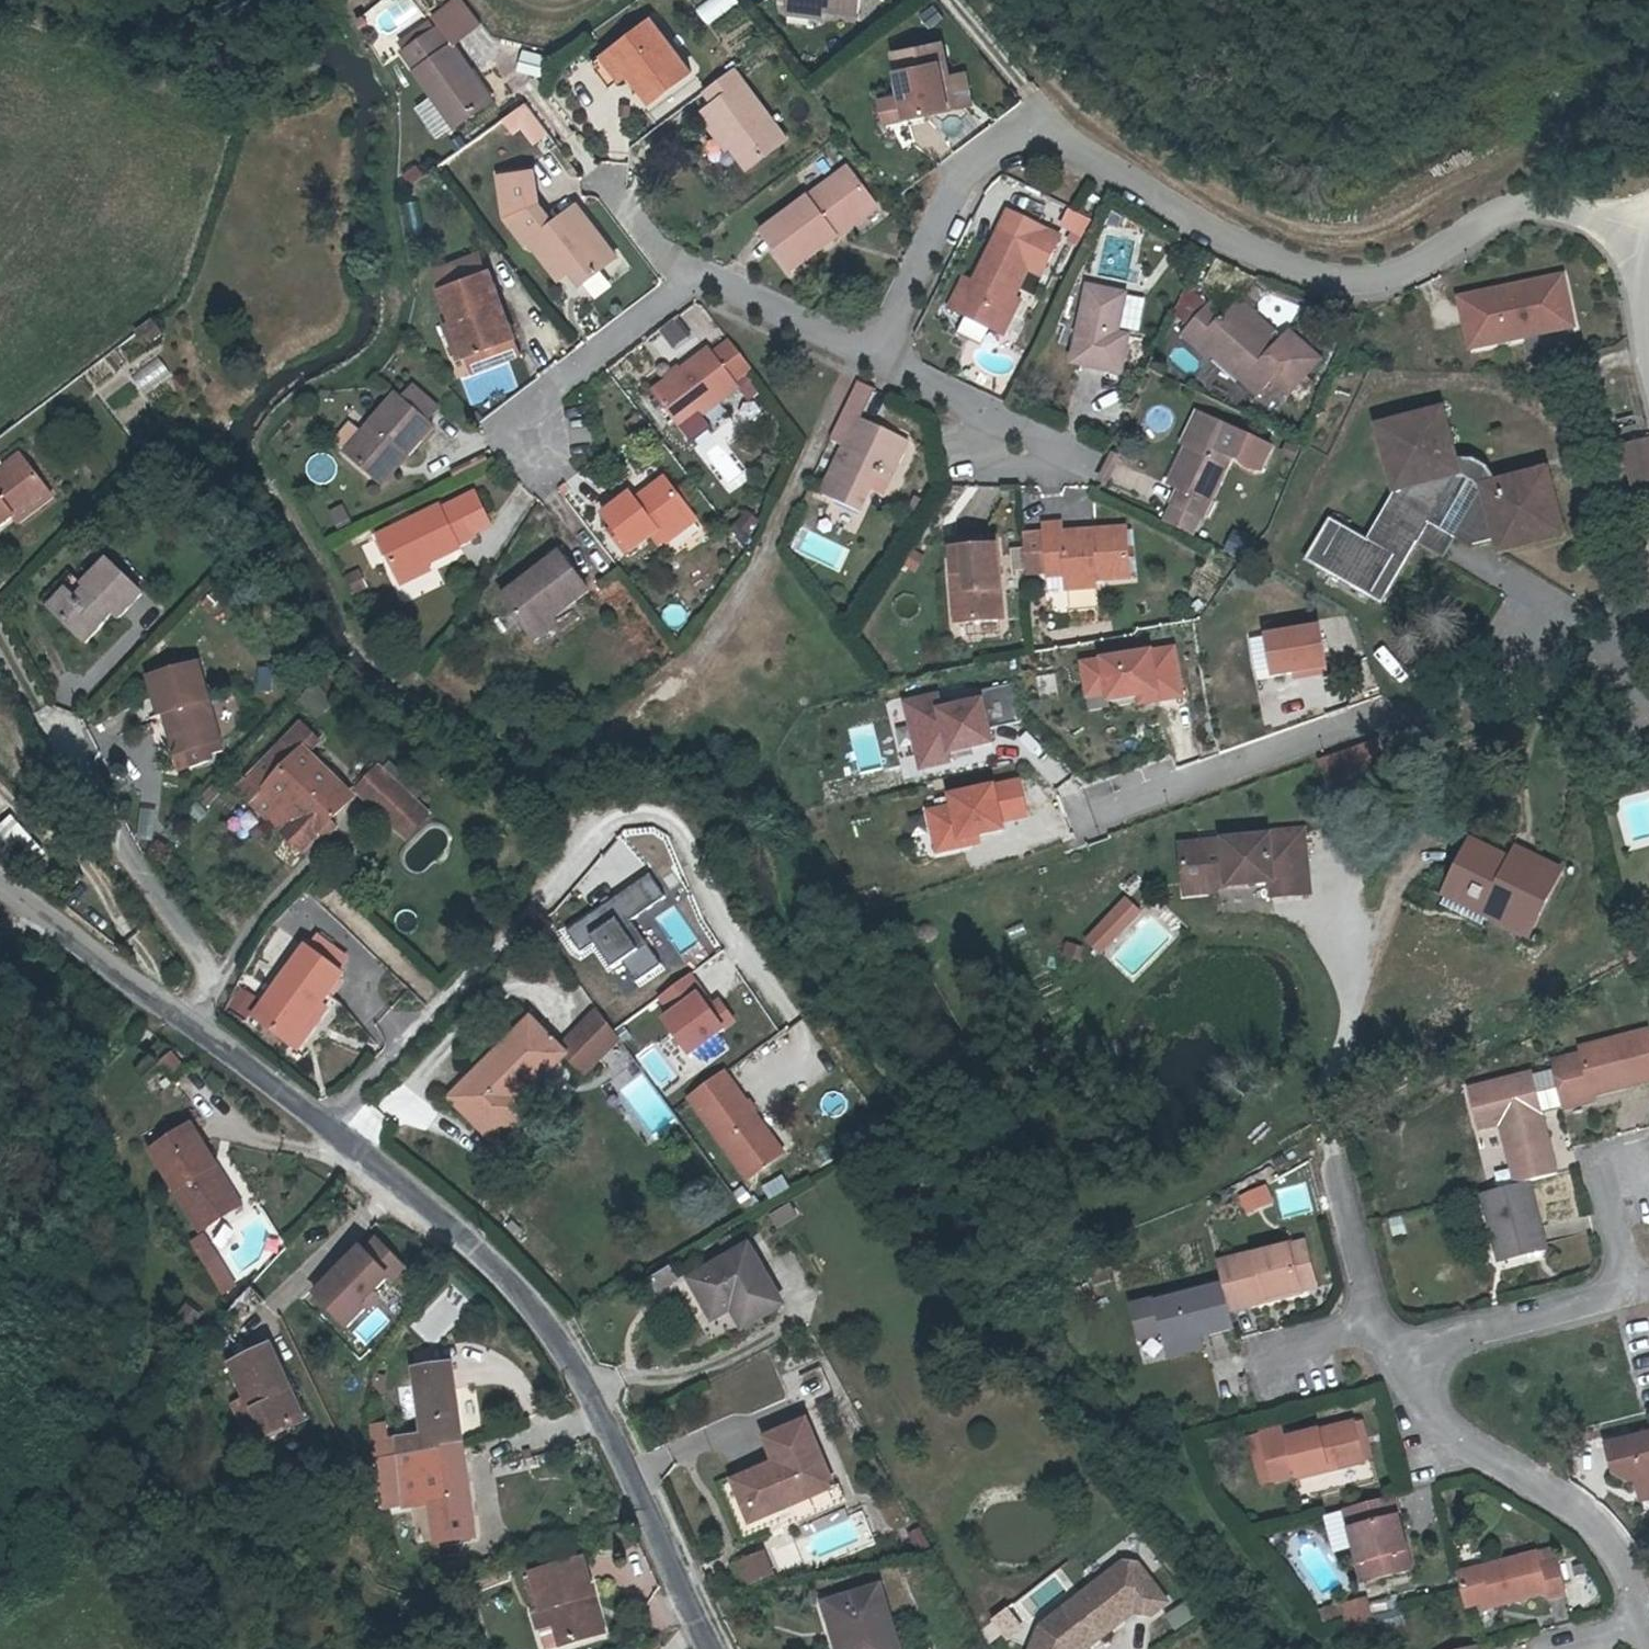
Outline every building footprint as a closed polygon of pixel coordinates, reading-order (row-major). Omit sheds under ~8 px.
[(427,20),(446,46),(476,21),(457,0),(449,0),(427,20)] [(701,5),(711,22),(738,5),(735,0),(709,0),(701,5)] [(822,7),(854,11),(856,0),(787,0),(787,2),(822,7)] [(820,18),(822,7),(787,2),(786,13),(820,18)] [(358,29),(352,21),(346,26),(352,34),(358,29)] [(422,24),(415,28),(420,35),(401,49),(399,50),(413,70),(410,71),(432,102),(452,130),(487,102),(446,47),(443,49),(429,30),(427,31),(422,24)] [(601,65),(619,88),(629,79),(652,108),(691,76),(649,27),(601,65)] [(396,41),(401,49),(420,35),(415,28),(396,41)] [(957,108),(956,105),(953,94),(969,91),(965,74),(949,78),(939,44),(892,54),(903,96),(909,117),(931,113),(951,110),(957,108)] [(545,57),(520,52),(516,69),(542,74),(545,57)] [(608,95),(619,88),(601,65),(590,73),(608,95)] [(711,113),(703,120),(749,175),(787,143),(730,75),(700,100),(711,113)] [(972,102),(969,91),(953,94),(956,105),(972,102)] [(903,96),(882,100),(888,122),(909,117),(903,96)] [(509,116),(535,151),(555,136),(529,101),(509,116)] [(432,102),(416,113),(436,141),(452,130),(432,102)] [(935,126),(931,113),(909,117),(912,131),(935,126)] [(787,278),(832,243),(826,234),(862,204),(839,174),(758,240),(787,278)] [(494,183),(500,216),(510,214),(512,226),(506,231),(524,255),(530,250),(543,264),(556,255),(574,276),(582,285),(615,259),(573,209),(552,226),(534,207),(527,177),(494,183)] [(870,214),(862,204),(826,234),(832,243),(870,214)] [(1070,208),(1058,232),(1081,244),(1093,220),(1070,208)] [(952,308),(998,330),(1016,292),(1028,266),(1042,272),(1060,233),(1008,209),(970,291),(962,288),(952,308)] [(501,225),(506,231),(512,226),(510,214),(500,216),(501,225)] [(560,285),(574,276),(556,255),(543,264),(560,285)] [(476,258),(454,268),(461,283),(483,274),(476,258)] [(461,283),(454,268),(430,278),(437,294),(450,321),(466,355),(478,352),(486,371),(521,356),(509,325),(500,328),(488,300),(497,298),(486,273),(483,274),(461,283)] [(1564,319),(1555,283),(1471,303),(1479,341),(1564,319)] [(1123,294),(1088,289),(1074,366),(1120,372),(1125,337),(1117,335),(1123,294)] [(1016,292),(998,330),(1011,336),(1028,298),(1016,292)] [(1241,301),(1234,310),(1272,343),(1279,334),(1241,301)] [(1274,383),(1290,398),(1321,363),(1290,335),(1279,348),(1275,352),(1268,348),(1272,343),(1234,310),(1223,320),(1209,308),(1179,342),(1195,356),(1201,350),(1222,369),(1259,401),(1274,383)] [(149,345),(167,333),(157,319),(139,331),(149,345)] [(451,363),(466,355),(450,321),(438,327),(451,363)] [(193,360),(204,353),(194,339),(179,349),(186,359),(190,356),(193,360)] [(652,390),(655,393),(677,420),(680,424),(698,409),(702,415),(738,385),(734,377),(749,365),(726,339),(708,353),(704,346),(652,390)] [(1216,374),(1222,369),(1201,350),(1195,356),(1216,374)] [(472,377),(486,371),(478,352),(466,355),(472,377)] [(133,377),(148,395),(174,374),(159,356),(133,377)] [(829,445),(847,452),(863,415),(864,416),(873,393),(854,386),(829,445)] [(394,403),(388,398),(336,461),(370,487),(397,455),(404,462),(428,433),(424,429),(436,415),(406,389),(394,403)] [(677,420),(655,393),(644,402),(667,428),(677,420)] [(680,424),(690,437),(708,422),(702,415),(698,409),(680,424)] [(1179,444),(1182,446),(1197,452),(1182,491),(1176,505),(1202,517),(1204,513),(1209,515),(1215,501),(1210,498),(1229,455),(1234,457),(1235,459),(1240,462),(1245,465),(1251,467),(1255,467),(1259,467),(1269,443),(1194,411),(1179,444)] [(864,514),(879,477),(883,468),(891,470),(904,434),(864,416),(863,415),(847,452),(827,497),(864,514)] [(1381,606),(1417,544),(1428,526),(1452,539),(1471,552),(1495,547),(1498,557),(1563,540),(1545,470),(1496,483),(1491,477),(1487,473),(1482,470),(1478,467),(1469,466),(1462,468),(1452,470),(1438,417),(1371,434),(1388,496),(1368,541),(1329,519),(1309,564),(1381,606)] [(919,439),(904,434),(891,470),(883,468),(879,477),(898,486),(919,439)] [(1167,484),(1182,491),(1197,452),(1182,446),(1167,484)] [(1641,449),(1613,456),(1623,495),(1648,486),(1648,476),(1641,449)] [(326,452),(311,470),(326,484),(342,466),(326,452)] [(14,520),(52,491),(25,455),(0,473),(0,530),(14,520)] [(379,494),(404,462),(397,455),(370,487),(379,494)] [(447,473),(449,478),(479,462),(476,457),(447,473)] [(657,533),(661,538),(691,516),(663,482),(634,502),(629,495),(601,515),(631,552),(657,533)] [(60,504),(52,491),(14,520),(21,532),(60,504)] [(470,495),(450,504),(469,537),(488,525),(470,495)] [(456,544),(469,537),(450,504),(436,514),(434,509),(372,543),(394,581),(458,549),(456,544)] [(1176,505),(1168,523),(1195,535),(1202,517),(1176,505)] [(697,523),(691,516),(661,538),(668,545),(697,523)] [(1066,575),(1068,592),(1098,589),(1097,580),(1132,577),(1129,528),(1098,530),(1100,540),(1079,541),(1078,530),(1065,531),(1064,523),(1044,523),(1045,532),(1021,534),(1024,571),(1047,569),(1047,573),(1066,575)] [(1441,559),(1452,539),(1428,526),(1417,544),(1441,559)] [(1098,530),(1078,530),(1079,541),(1100,540),(1098,530)] [(961,595),(962,629),(1002,627),(997,546),(949,549),(951,583),(965,582),(966,594),(961,595)] [(552,615),(566,604),(588,589),(560,552),(504,594),(528,626),(548,611),(552,615)] [(72,596),(54,613),(85,644),(115,615),(121,622),(147,597),(113,563),(87,587),(98,598),(82,613),(77,608),(81,605),(72,596)] [(357,595),(372,589),(365,571),(349,577),(357,595)] [(43,601),(54,613),(72,596),(81,605),(77,608),(82,613),(98,598),(87,587),(73,573),(43,601)] [(1048,594),(1068,592),(1066,575),(1047,573),(1048,594)] [(954,629),(962,629),(961,595),(966,594),(965,582),(951,583),(954,629)] [(571,610),(566,604),(552,615),(548,611),(528,626),(536,636),(571,610)] [(1321,626),(1264,636),(1272,679),(1293,675),(1295,682),(1331,675),(1321,626)] [(1178,644),(1081,660),(1087,700),(1104,697),(1105,705),(1136,700),(1137,707),(1187,699),(1178,644)] [(171,713),(189,770),(211,763),(210,758),(225,753),(196,662),(144,678),(156,717),(171,713)] [(938,694),(904,701),(919,773),(953,766),(951,755),(993,746),(990,729),(1020,723),(1012,686),(984,692),(985,700),(942,710),(938,694)] [(175,774),(189,770),(171,713),(156,717),(175,774)] [(299,721),(284,736),(296,747),(304,754),(318,739),(299,721)] [(350,797),(319,768),(304,754),(296,747),(284,736),(241,781),(274,816),(302,845),(330,818),(350,797)] [(363,793),(381,774),(376,769),(358,789),(363,793)] [(420,810),(381,774),(363,793),(402,830),(420,810)] [(949,805),(925,810),(934,855),(983,845),(982,837),(1006,832),(1004,824),(1031,819),(1022,779),(947,794),(949,805)] [(431,820),(420,810),(402,830),(413,840),(431,820)] [(17,816),(2,830),(24,854),(39,840),(17,816)] [(336,824),(330,818),(302,845),(307,851),(336,824)] [(1181,843),(1183,879),(1213,877),(1214,887),(1215,886),(1270,883),(1270,898),(1307,896),(1303,834),(1267,836),(1267,838),(1181,843)] [(1511,869),(1471,850),(1452,889),(1482,904),(1477,914),(1528,937),(1556,878),(1536,868),(1531,878),(1511,869)] [(1511,869),(1531,878),(1536,868),(1516,858),(1511,869)] [(666,898),(651,875),(567,932),(581,953),(596,943),(615,971),(624,965),(636,983),(661,966),(631,922),(666,898)] [(1215,886),(1214,887),(1213,877),(1183,879),(1184,892),(1215,891),(1215,886)] [(1482,904),(1452,889),(1443,909),(1473,924),(1477,914),(1482,904)] [(1099,955),(1139,909),(1121,893),(1080,938),(1099,955)] [(663,919),(680,944),(695,934),(678,909),(663,919)] [(314,941),(303,954),(301,952),(248,1016),(284,1044),(316,1007),(338,981),(332,977),(342,964),(314,941)] [(712,1002),(694,974),(654,1001),(690,1055),(738,1024),(719,997),(712,1002)] [(621,1041),(595,1006),(554,1045),(565,1057),(586,1075),(621,1041)] [(325,1014),(316,1007),(284,1044),(293,1052),(325,1014)] [(554,1045),(532,1022),(449,1099),(497,1148),(532,1115),(519,1100),(565,1057),(554,1045)] [(1570,1110),(1570,1111),(1591,1105),(1589,1099),(1647,1081),(1648,1087),(1648,1039),(1637,1043),(1635,1034),(1578,1052),(1580,1058),(1558,1065),(1570,1110)] [(1561,1112),(1570,1110),(1558,1065),(1549,1068),(1550,1071),(1551,1073),(1559,1104),(1560,1109),(1561,1112)] [(727,1070),(686,1099),(745,1182),(786,1153),(727,1070)] [(1537,1115),(1560,1109),(1559,1104),(1551,1073),(1550,1071),(1529,1076),(1467,1090),(1476,1130),(1497,1125),(1511,1189),(1526,1185),(1552,1178),(1537,1115)] [(656,1136),(679,1120),(644,1073),(621,1090),(656,1136)] [(199,1229),(227,1213),(223,1207),(237,1199),(190,1126),(148,1150),(199,1229)] [(1265,1181),(1235,1193),(1243,1213),(1273,1201),(1265,1181)] [(1276,1191),(1283,1214),(1311,1206),(1305,1183),(1276,1191)] [(1541,1258),(1526,1185),(1511,1189),(1478,1197),(1485,1235),(1494,1233),(1502,1267),(1541,1258)] [(223,1207),(227,1213),(240,1205),(237,1199),(223,1207)] [(774,1228),(795,1216),(787,1202),(766,1214),(774,1228)] [(365,1227),(303,1289),(342,1327),(403,1265),(365,1227)] [(693,1279),(711,1313),(731,1302),(743,1323),(778,1304),(749,1249),(693,1279)] [(1303,1249),(1289,1252),(1298,1293),(1312,1289),(1303,1249)] [(1212,1266),(1218,1292),(1223,1310),(1298,1295),(1298,1293),(1289,1252),(1288,1250),(1212,1266)] [(657,1295),(677,1282),(664,1263),(644,1276),(657,1295)] [(410,1326),(432,1345),(470,1301),(449,1282),(410,1326)] [(1150,1305),(1159,1348),(1205,1340),(1229,1335),(1223,1310),(1218,1292),(1150,1305)] [(190,1329),(205,1317),(193,1302),(178,1315),(190,1329)] [(344,1326),(363,1342),(381,1322),(362,1306),(344,1326)] [(714,1335),(732,1326),(725,1312),(707,1321),(714,1335)] [(1208,1357),(1205,1340),(1159,1348),(1152,1348),(1155,1367),(1208,1357)] [(287,1362),(279,1343),(239,1361),(255,1396),(241,1402),(249,1420),(263,1414),(273,1436),(308,1421),(290,1383),(295,1381),(287,1362)] [(292,1360),(287,1362),(295,1381),(290,1383),(308,1421),(317,1416),(292,1360)] [(415,1368),(424,1432),(427,1453),(466,1447),(455,1362),(415,1368)] [(1375,1417),(1363,1421),(1371,1460),(1386,1457),(1375,1417)] [(1260,1433),(1268,1475),(1305,1468),(1306,1474),(1371,1460),(1363,1421),(1295,1435),(1293,1424),(1260,1433)] [(804,1424),(764,1441),(774,1465),(735,1482),(752,1521),(831,1488),(804,1424)] [(427,1453),(424,1432),(395,1437),(397,1458),(427,1453)] [(1252,1480),(1268,1475),(1260,1433),(1243,1437),(1252,1480)] [(1631,1483),(1648,1479),(1648,1437),(1621,1443),(1631,1483)] [(427,1453),(397,1458),(402,1504),(408,1552),(478,1541),(470,1482),(466,1447),(427,1453)] [(384,1507),(402,1504),(397,1458),(378,1461),(384,1507)] [(1362,1584),(1404,1575),(1388,1502),(1345,1513),(1362,1584)] [(911,1550),(925,1548),(923,1527),(908,1528),(911,1550)] [(776,1581),(792,1574),(782,1554),(766,1562),(776,1581)] [(1484,1603),(1488,1615),(1538,1604),(1541,1611),(1564,1606),(1553,1568),(1530,1573),(1525,1557),(1449,1576),(1455,1599),(1457,1608),(1484,1603)] [(538,1631),(546,1629),(557,1626),(563,1647),(589,1641),(578,1599),(591,1596),(581,1559),(532,1571),(542,1608),(533,1610),(538,1631)] [(1122,1561),(1038,1623),(1030,1648),(1087,1648),(1132,1616),(1151,1619),(1170,1605),(1139,1562),(1122,1561)] [(855,1648),(899,1648),(878,1584),(825,1601),(838,1643),(852,1638),(855,1648)] [(602,1637),(591,1596),(578,1599),(589,1641),(602,1637)] [(1172,1629),(1193,1615),(1183,1600),(1162,1614),(1172,1629)] [(538,1631),(543,1648),(557,1648),(563,1647),(557,1626),(546,1629),(538,1631)] [(852,1638),(838,1643),(840,1648),(855,1648),(852,1638)]
